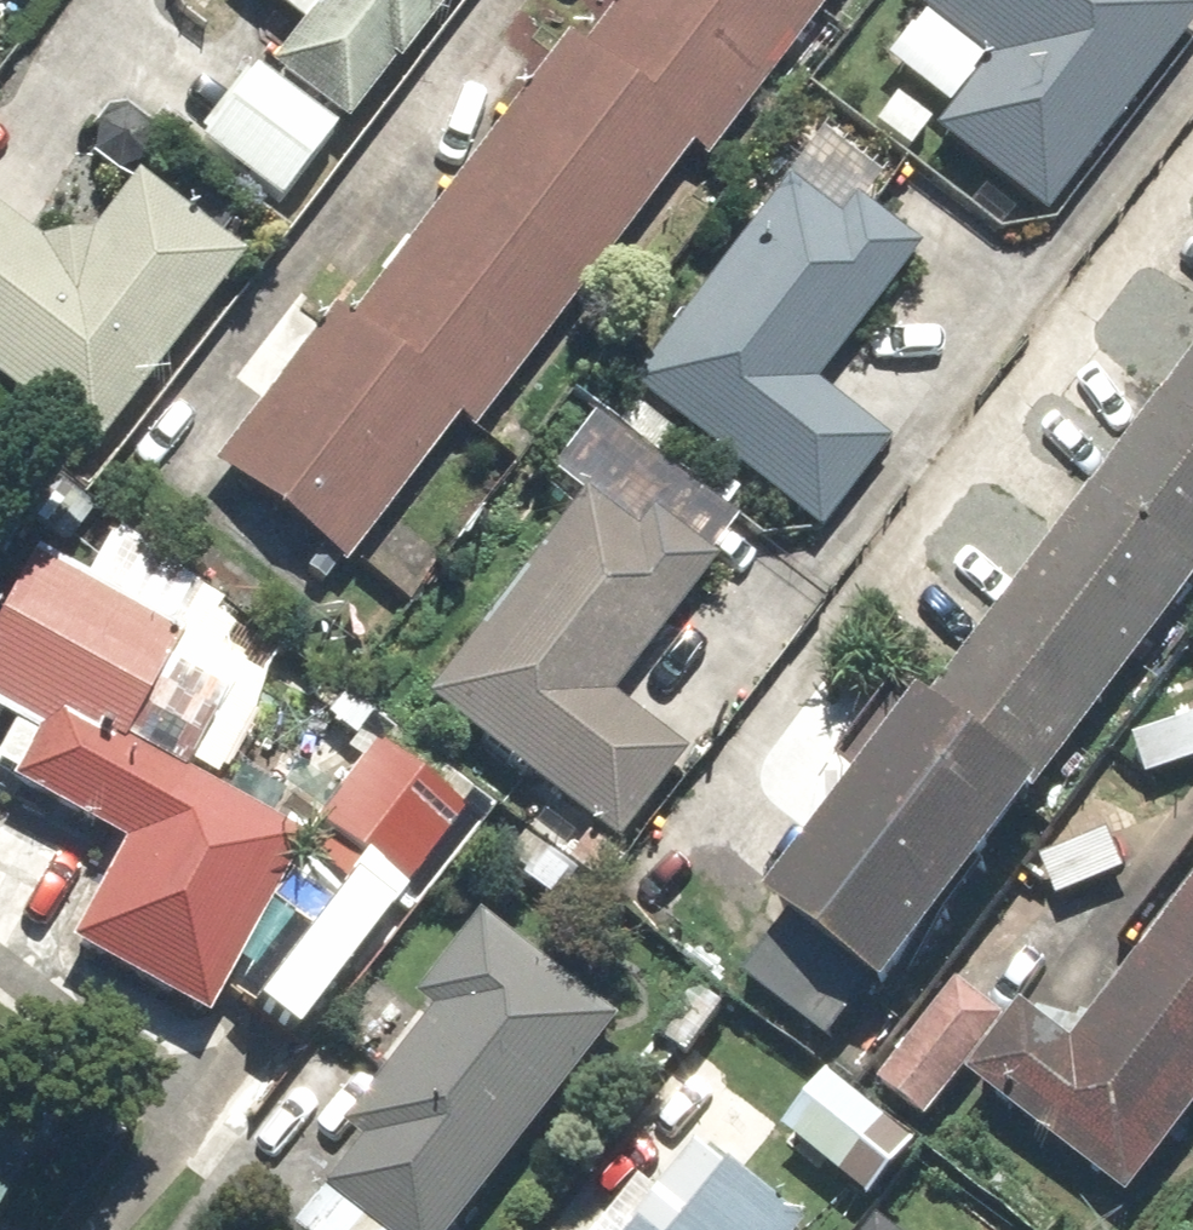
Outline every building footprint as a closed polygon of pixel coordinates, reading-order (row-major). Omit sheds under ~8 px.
[(224,476),(343,572),(804,0),(607,0),(224,476)] [(301,21),(257,78),(331,135),(378,74),(392,84),(451,0),(271,0),(301,21)] [(905,10),(982,67),(929,136),(1039,220),(1192,19),(1168,0),(913,0),(905,10)] [(671,430),(674,433),(670,437),(737,485),(739,483),(811,538),(880,449),(806,392),(906,254),(839,205),(825,224),(779,189),(621,395),(670,432),(671,430)] [(21,418),(23,416),(83,463),(236,269),(135,190),(91,244),(15,253),(0,242),(0,402),(21,418)] [(750,915),(867,1005),(1192,591),(1192,352),(750,915)] [(673,755),(604,704),(689,586),(570,501),(466,644),(417,709),(603,848),(673,755)] [(189,1027),(292,845),(157,770),(155,774),(110,751),(170,633),(24,559),(0,606),(0,729),(24,741),(0,787),(0,792),(112,850),(54,951),(189,1027)] [(305,827),(395,891),(452,813),(362,749),(305,827)] [(1064,1054),(1013,1014),(960,1083),(1119,1205),(1126,1197),(1128,1198),(1192,1113),(1192,884),(1064,1054)] [(381,1229),(459,1229),(615,1029),(487,930),(302,1169),(381,1229)] [(11,1153),(0,1147),(0,1175),(11,1153)] [(698,1150),(633,1229),(798,1229),(698,1150)]
